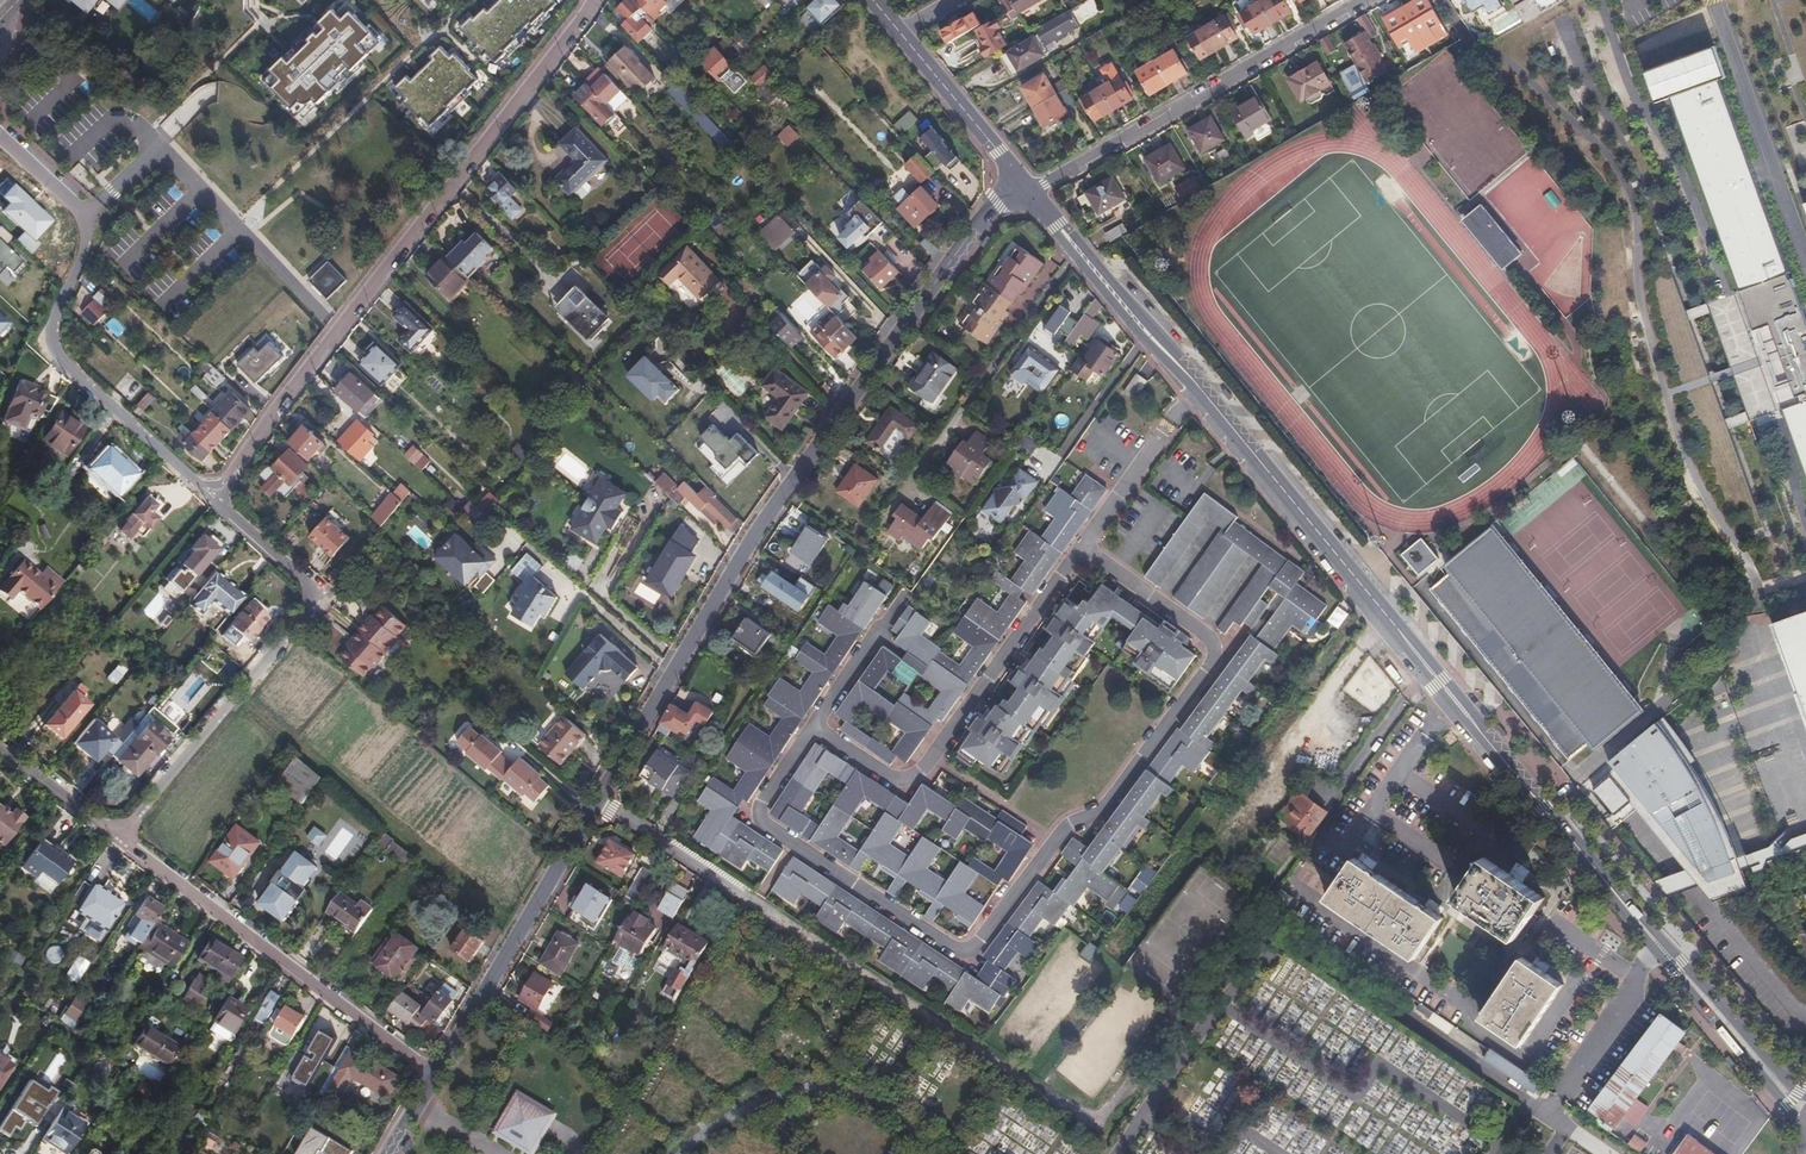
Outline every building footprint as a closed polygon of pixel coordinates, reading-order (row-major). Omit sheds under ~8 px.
[(74,0),(88,12),(98,0),(75,0),(74,0)] [(128,3),(153,24),(161,15),(144,0),(130,0),(128,3)] [(263,78),(298,114),(327,87),(323,83),(340,66),(342,68),(375,34),(341,0),(340,0),(305,36),(308,39),(295,52),(292,49),(263,78)] [(469,37),(467,39),(483,55),(486,52),(495,61),(504,52),(507,55),(520,41),(518,39),(533,24),(535,27),(548,14),(546,11),(555,2),(554,0),(491,0),(473,18),(471,15),(459,26),(469,37)] [(634,0),(628,0),(624,4),(625,6),(622,9),(620,7),(617,11),(628,22),(624,26),(640,42),(653,29),(651,26),(655,22),(652,19),(634,0)] [(652,19),(664,8),(657,0),(634,0),(652,19)] [(767,8),(776,0),(760,0),(767,8)] [(818,29),(844,4),(840,0),(814,0),(807,7),(815,16),(810,20),(818,29)] [(999,0),(1006,12),(1014,7),(1010,0),(999,0)] [(1014,7),(1017,12),(1038,0),(1010,0),(1014,7)] [(1259,1),(1272,23),(1290,12),(1283,0),(1260,0),(1259,1)] [(1431,7),(1427,0),(1416,0),(1414,1),(1420,13),(1431,7)] [(1502,6),(1499,0),(1465,0),(1472,12),(1473,11),(1484,5),(1488,14),(1502,6)] [(1272,23),(1259,1),(1241,11),(1254,33),(1272,23)] [(1403,8),(1425,47),(1446,35),(1431,7),(1420,13),(1414,1),(1403,8)] [(1505,10),(1502,6),(1488,14),(1484,5),(1473,11),(1480,24),(1505,10)] [(1014,7),(1006,12),(1010,19),(1018,15),(1017,12),(1014,7)] [(1404,59),(1425,47),(1403,8),(1392,14),(1398,26),(1388,32),(1404,59)] [(1002,56),(1013,75),(1048,54),(1043,47),(1076,27),(1067,11),(1034,30),(1037,36),(1002,56)] [(1381,20),(1388,32),(1398,26),(1392,14),(1381,20)] [(1224,15),(1205,27),(1218,48),(1237,37),(1224,15)] [(1371,29),(1362,15),(1354,19),(1362,33),(1363,34),(1371,29)] [(999,26),(995,18),(975,29),(985,47),(980,49),(985,57),(1005,45),(996,28),(999,26)] [(942,32),(948,42),(969,30),(962,20),(942,32)] [(1218,48),(1205,27),(1187,37),(1200,58),(1218,48)] [(1350,59),(1353,64),(1375,51),(1371,44),(1369,45),(1363,34),(1362,33),(1342,44),(1347,53),(1346,53),(1346,57),(1349,59),(1350,59)] [(1181,45),(1176,36),(1172,38),(1178,48),(1181,45)] [(1316,41),(1325,56),(1333,52),(1324,37),(1316,41)] [(432,59),(410,80),(406,76),(394,87),(406,99),(403,102),(419,118),(421,116),(430,125),(447,108),(450,111),(470,91),(467,89),(477,79),(468,70),(469,69),(454,53),(450,56),(440,46),(430,56),(432,59)] [(1721,80),(1726,78),(1714,47),(1645,72),(1656,103),(1673,97),(1805,469),(1805,317),(1721,80)] [(655,78),(627,48),(607,66),(628,87),(632,84),(640,92),(655,78)] [(722,55),(715,48),(701,60),(731,90),(741,80),(736,74),(739,72),(722,55)] [(1160,48),(1151,54),(1155,61),(1168,83),(1186,72),(1173,50),(1165,55),(1160,48)] [(1353,64),(1356,70),(1355,71),(1356,75),(1359,77),(1360,77),(1364,85),(1385,72),(1378,60),(1380,59),(1375,51),(1353,64)] [(1149,94),(1168,83),(1155,61),(1136,72),(1149,94)] [(1316,62),(1292,75),(1295,81),(1290,84),(1300,101),(1304,99),(1305,102),(1312,103),(1319,99),(1321,95),(1324,96),(1332,91),(1316,62)] [(1103,73),(1095,78),(1100,86),(1113,108),(1131,98),(1130,95),(1126,89),(1129,87),(1125,80),(1122,82),(1118,76),(1111,63),(1101,69),(1103,73)] [(753,79),(760,86),(774,73),(767,66),(753,79)] [(600,67),(586,81),(593,89),(615,111),(629,97),(622,91),(608,75),(600,67)] [(1022,87),(1034,107),(1056,94),(1045,74),(1022,87)] [(1295,81),(1292,75),(1287,79),(1290,84),(1295,81)] [(689,80),(681,88),(691,98),(696,93),(699,91),(689,80)] [(726,150),(733,142),(715,123),(691,98),(681,88),(678,84),(676,82),(669,90),(726,150)] [(768,106),(779,95),(768,83),(758,92),(757,94),(768,106)] [(578,96),(608,127),(619,117),(589,86),(578,96)] [(1113,108),(1100,86),(1082,97),(1095,119),(1113,108)] [(691,98),(715,123),(720,119),(696,93),(691,98)] [(1056,94),(1034,107),(1045,126),(1068,112),(1056,94)] [(615,111),(621,118),(636,105),(629,97),(615,111)] [(1236,121),(1244,134),(1269,119),(1257,97),(1236,109),(1241,118),(1236,121)] [(896,126),(904,133),(919,119),(912,112),(896,126)] [(1187,131),(1200,153),(1223,140),(1210,118),(1187,131)] [(790,147),(801,136),(790,125),(779,136),(790,147)] [(933,149),(924,158),(937,171),(945,163),(953,171),(962,163),(943,142),(944,140),(930,125),(920,135),(933,149)] [(556,179),(573,197),(609,162),(577,128),(560,144),(575,161),(556,179)] [(1281,132),(1286,140),(1292,137),(1287,128),(1281,132)] [(1144,158),(1158,183),(1184,168),(1169,143),(1144,158)] [(419,156),(427,166),(433,160),(425,150),(419,156)] [(908,165),(922,180),(933,170),(919,155),(908,165)] [(519,190),(500,171),(492,179),(496,183),(488,191),(493,196),(492,197),(497,202),(498,201),(502,205),(501,206),(513,219),(521,210),(510,198),(519,190)] [(656,178),(669,191),(673,187),(660,174),(656,178)] [(1189,179),(1196,192),(1205,187),(1198,174),(1189,179)] [(948,205),(956,215),(965,208),(954,195),(952,197),(936,177),(927,185),(945,207),(948,205)] [(1085,193),(1098,215),(1123,200),(1110,178),(1085,193)] [(1175,187),(1182,200),(1196,192),(1189,179),(1175,187)] [(394,185),(402,195),(408,190),(400,180),(394,185)] [(899,208),(915,225),(927,213),(929,215),(935,210),(935,206),(938,203),(926,190),(928,188),(925,185),(920,190),(915,185),(899,200),(903,205),(899,208)] [(1463,219),(1504,268),(1521,254),(1481,204),(1463,219)] [(847,214),(870,237),(881,227),(864,209),(860,212),(855,207),(847,214)] [(369,214),(376,224),(383,218),(375,208),(369,214)] [(760,234),(776,251),(801,226),(786,210),(760,234)] [(763,214),(751,225),(755,230),(767,218),(763,214)] [(1105,235),(1109,242),(1126,233),(1122,225),(1105,235)] [(449,258),(470,278),(490,257),(487,254),(494,247),(479,233),(467,245),(464,242),(449,258)] [(344,243),(352,253),(358,249),(350,238),(344,243)] [(922,244),(935,258),(940,250),(928,238),(922,244)] [(26,267),(0,242),(0,281),(7,287),(26,267)] [(1010,258),(1012,259),(1013,260),(1021,248),(1019,246),(1010,258)] [(545,266),(554,258),(544,247),(535,256),(545,266)] [(681,278),(701,298),(719,280),(688,248),(661,274),(673,286),(681,278)] [(1000,266),(987,284),(1012,302),(1019,293),(1024,286),(1027,288),(1044,265),(1021,248),(1013,260),(1012,259),(1005,269),(1000,266)] [(560,261),(565,266),(572,260),(566,254),(560,261)] [(882,289),(900,272),(884,255),(866,272),(882,289)] [(435,269),(458,292),(471,279),(470,278),(449,258),(447,256),(435,269)] [(309,280),(328,300),(348,281),(328,261),(309,280)] [(812,262),(799,275),(839,317),(844,322),(858,308),(851,300),(853,299),(846,291),(843,294),(832,282),(837,277),(828,267),(823,271),(817,265),(816,266),(812,262)] [(571,294),(586,280),(571,264),(556,278),(571,294)] [(453,297),(458,292),(435,269),(429,275),(453,297)] [(972,317),(964,328),(988,345),(1003,323),(1002,322),(999,320),(1006,312),(1012,302),(987,284),(986,283),(972,302),(978,306),(971,316),(972,317)] [(1024,286),(1019,293),(1021,296),(1027,288),(1024,286)] [(579,287),(560,307),(594,341),(607,327),(605,325),(611,319),(579,287)] [(101,291),(95,297),(107,308),(112,302),(101,291)] [(395,306),(398,296),(387,292),(383,302),(395,306)] [(1070,349),(1102,306),(1096,298),(1064,344),(1070,349)] [(415,350),(434,329),(406,303),(395,315),(410,330),(403,338),(415,350)] [(1042,329),(1053,336),(1071,312),(1059,304),(1042,329)] [(772,306),(762,316),(765,320),(788,343),(797,333),(772,306)] [(999,320),(1002,322),(1008,314),(1006,312),(999,320)] [(961,325),(964,328),(972,317),(971,316),(969,315),(961,325)] [(844,349),(858,337),(854,333),(844,322),(839,317),(830,325),(825,320),(817,327),(813,331),(827,346),(837,357),(844,349)] [(95,341),(83,329),(72,340),(85,352),(95,341)] [(415,350),(421,355),(441,335),(434,329),(415,350)] [(1028,347),(1042,357),(1055,338),(1053,336),(1042,329),(1028,347)] [(238,364),(258,384),(267,375),(265,372),(283,355),(267,337),(238,364)] [(1079,359),(1070,371),(1087,383),(1095,372),(1104,378),(1119,356),(1111,350),(1114,346),(1101,337),(1083,362),(1079,359)] [(413,352),(414,352),(415,350),(403,338),(401,340),(413,352)] [(360,362),(382,383),(401,362),(379,342),(360,362)] [(1011,371),(1042,393),(1059,369),(1042,357),(1028,347),(1011,371)] [(910,384),(926,366),(909,352),(893,370),(910,384)] [(915,390),(935,404),(959,371),(936,354),(927,367),(929,369),(915,390)] [(666,405),(681,390),(648,357),(629,375),(654,400),(658,396),(666,405)] [(213,367),(204,358),(198,365),(207,373),(213,367)] [(217,387),(225,378),(213,367),(207,373),(205,375),(217,387)] [(816,373),(828,385),(833,380),(822,368),(816,373)] [(779,396),(769,411),(765,417),(783,428),(784,426),(807,392),(773,370),(763,386),(779,396)] [(130,403),(145,387),(129,371),(114,387),(130,403)] [(337,389),(360,410),(376,393),(352,371),(337,389)] [(1148,384),(1137,377),(1125,394),(1135,402),(1148,384)] [(4,421),(23,430),(29,416),(37,420),(48,394),(38,390),(38,387),(24,381),(23,383),(20,382),(4,421)] [(204,401),(208,406),(213,401),(196,385),(192,390),(204,401)] [(215,412),(233,429),(250,409),(233,392),(215,412)] [(149,393),(138,404),(148,411),(157,400),(149,393)] [(883,453),(884,451),(898,432),(905,437),(908,440),(918,426),(891,408),(868,442),(883,453)] [(44,439),(66,454),(85,425),(63,410),(44,439)] [(223,440),(233,429),(215,412),(193,435),(210,451),(220,438),(223,440)] [(341,443),(354,455),(375,433),(361,421),(341,443)] [(203,461),(211,452),(210,451),(193,435),(182,424),(178,429),(182,432),(177,437),(203,461)] [(727,438),(714,425),(702,437),(706,442),(699,449),(714,464),(710,468),(720,478),(739,459),(747,467),(760,455),(739,433),(732,440),(729,437),(727,438)] [(291,442),(310,460),(325,442),(309,429),(303,436),(300,432),(291,442)] [(898,432),(884,451),(891,456),(905,437),(898,432)] [(954,471),(963,477),(974,486),(992,462),(983,455),(992,443),(975,432),(967,444),(963,441),(946,465),(954,471)] [(1030,457),(1040,444),(1025,433),(1016,447),(1015,447),(1030,457)] [(506,447),(511,452),(520,442),(515,438),(506,447)] [(88,468),(117,495),(136,474),(107,447),(88,468)] [(286,495),(295,486),(299,482),(305,474),(303,472),(309,464),(292,448),(276,466),(273,464),(269,464),(261,472),(270,480),(271,479),(279,486),(278,487),(286,495)] [(406,454),(415,462),(420,456),(412,448),(406,454)] [(566,459),(562,472),(584,479),(588,465),(566,459)] [(836,493),(858,508),(877,481),(854,466),(836,493)] [(996,522),(1000,525),(1014,506),(1011,503),(1016,496),(1024,502),(1038,483),(1019,469),(1003,490),(998,487),(981,511),(991,518),(989,520),(994,524),(996,522)] [(960,482),(963,477),(954,471),(952,476),(960,482)] [(1078,471),(1071,482),(1077,486),(1084,474),(1078,471)] [(662,487),(679,504),(688,495),(665,472),(656,481),(662,487)] [(1087,477),(1072,498),(1059,489),(1044,511),(1055,519),(1041,539),(1029,531),(1014,553),(1026,561),(1012,581),(998,571),(991,580),(1010,594),(997,612),(978,599),(953,634),(973,648),(960,666),(940,652),(941,650),(922,637),(931,623),(909,607),(892,633),(900,639),(896,646),(924,665),(920,671),(882,645),(834,713),(852,726),(865,707),(904,735),(891,754),(907,766),(940,720),(943,722),(1026,605),(1019,601),(1026,591),(1033,596),(1107,491),(1087,477)] [(273,492),(278,487),(279,486),(271,479),(270,480),(266,485),(273,492)] [(602,479),(573,528),(598,543),(608,525),(614,528),(624,512),(618,508),(627,493),(602,479)] [(299,482),(295,486),(308,497),(314,491),(305,483),(303,485),(299,482)] [(396,495),(404,502),(412,492),(404,485),(396,495)] [(715,497),(717,495),(715,493),(707,485),(696,496),(712,511),(708,516),(716,524),(720,520),(728,527),(736,518),(715,497)] [(373,516),(383,526),(404,502),(396,495),(393,492),(373,516)] [(491,492),(482,502),(492,511),(501,502),(491,492)] [(1206,494),(1204,496),(1238,520),(1240,518),(1206,494)] [(142,526),(149,532),(159,520),(153,515),(161,505),(149,495),(132,515),(132,514),(126,521),(131,525),(137,519),(143,525),(142,526)] [(1238,520),(1204,496),(1145,579),(1160,589),(1209,520),(1228,533),(1224,538),(1220,535),(1174,599),(1204,620),(1250,556),(1225,538),(1237,522),(1236,522),(1238,520)] [(472,501),(465,508),(483,523),(489,516),(472,501)] [(913,546),(921,551),(930,539),(933,541),(950,517),(934,506),(923,521),(902,506),(894,517),(897,519),(887,534),(900,542),(905,535),(915,542),(913,546)] [(310,536),(333,556),(350,537),(327,517),(310,536)] [(703,535),(685,518),(676,534),(679,536),(668,555),(664,553),(652,574),(677,589),(690,568),(686,566),(698,546),(697,545),(703,535)] [(1271,587),(1318,622),(1328,608),(1298,585),(1306,573),(1237,522),(1225,538),(1250,556),(1264,566),(1278,577),(1271,587)] [(1430,588),(1569,760),(1589,743),(1595,751),(1643,711),(1500,533),(1499,534),(1492,526),(1445,564),(1451,571),(1430,588)] [(793,552),(803,559),(809,551),(818,558),(830,541),(810,527),(793,552)] [(438,555),(467,582),(477,572),(481,576),(497,559),(484,547),(479,552),(454,529),(443,542),(447,545),(438,555)] [(205,533),(166,581),(189,599),(201,583),(197,580),(223,547),(205,533)] [(1401,554),(1419,575),(1439,558),(1421,537),(1401,554)] [(548,614),(559,596),(536,576),(545,566),(529,552),(513,570),(527,582),(515,595),(521,601),(514,613),(535,625),(543,612),(548,614)] [(40,609),(64,581),(47,566),(40,575),(23,561),(0,589),(0,591),(10,599),(18,590),(40,609)] [(1307,636),(1318,622),(1271,587),(1278,577),(1264,566),(1218,630),(1227,636),(1236,624),(1242,629),(1271,589),(1290,603),(1280,617),(1276,614),(1259,639),(1254,635),(1151,774),(1149,773),(1090,854),(1073,841),(1061,857),(1079,868),(1069,882),(1064,879),(1055,892),(1042,883),(1027,904),(1025,902),(984,958),(990,962),(976,981),(794,859),(773,892),(796,907),(803,896),(824,910),(817,921),(839,935),(846,924),(888,952),(881,963),(925,992),(933,981),(953,995),(947,1006),(961,1015),(970,1002),(989,1015),(1002,997),(1003,998),(1016,980),(1007,974),(1020,955),(1030,961),(1040,946),(1031,940),(1044,922),(1054,929),(1071,906),(1076,909),(1088,891),(1107,904),(1120,886),(1105,875),(1165,792),(1170,797),(1174,791),(1169,787),(1183,767),(1194,775),(1210,753),(1208,751),(1216,740),(1211,737),(1268,660),(1271,662),(1277,654),(1276,653),(1295,627),(1307,636)] [(213,601),(229,614),(245,595),(216,570),(189,603),(202,614),(213,601)] [(331,582),(335,585),(343,575),(343,574),(340,571),(331,582)] [(765,586),(803,614),(814,599),(776,571),(765,586)] [(343,575),(335,585),(336,586),(344,577),(343,575)] [(640,581),(633,593),(654,605),(661,594),(640,581)] [(964,750),(1003,777),(1012,764),(1015,766),(1024,753),(1019,750),(1030,733),(1033,735),(1048,713),(1054,717),(1065,701),(1060,698),(1070,684),(1073,685),(1079,676),(1075,673),(1085,659),(1088,661),(1099,646),(1092,642),(1102,628),(1107,631),(1116,617),(1134,630),(1126,643),(1142,654),(1136,663),(1150,674),(1152,671),(1174,687),(1196,657),(1182,647),(1185,643),(1180,640),(1185,634),(1165,620),(1162,626),(1103,585),(1090,605),(1082,600),(1078,607),(1066,598),(1045,629),(1056,637),(1030,675),(1020,667),(1010,682),(1020,690),(1006,710),(999,705),(988,721),(980,716),(970,730),(975,733),(964,750)] [(888,600),(866,586),(846,617),(830,607),(818,624),(838,637),(825,656),(807,644),(794,663),(813,675),(800,693),(781,681),(763,708),(783,721),(770,739),(751,726),(726,762),(746,775),(733,794),(714,781),(698,804),(712,812),(693,840),(742,872),(749,861),(769,874),(783,852),(734,819),(745,802),(750,805),(888,600)] [(142,610),(153,621),(171,603),(159,592),(142,610)] [(756,601),(770,610),(773,604),(760,595),(756,601)] [(260,609),(263,605),(252,597),(229,624),(248,640),(268,616),(263,611),(260,609)] [(1328,620),(1339,629),(1351,614),(1339,605),(1328,620)] [(358,632),(356,635),(383,658),(385,655),(392,661),(403,649),(403,645),(396,639),(405,629),(382,609),(373,618),(368,624),(366,623),(358,632)] [(1774,623),(1805,712),(1805,611),(1774,623)] [(168,628),(173,618),(166,614),(160,624),(168,628)] [(746,651),(756,659),(772,635),(748,618),(734,639),(747,648),(746,651)] [(568,672),(586,688),(604,667),(615,666),(630,678),(640,665),(620,648),(620,647),(602,632),(568,672)] [(383,658),(356,635),(351,640),(353,641),(348,647),(339,657),(362,677),(371,668),(375,663),(377,664),(383,658)] [(1317,694),(1354,645),(1345,638),(1330,656),(1328,655),(1321,666),(1315,661),(1301,681),(1309,688),(1317,694)] [(107,679),(116,685),(127,670),(118,664),(107,679)] [(43,724),(52,732),(60,738),(89,704),(82,698),(88,691),(87,690),(78,682),(43,724)] [(1333,780),(1388,707),(1357,683),(1302,757),(1333,780)] [(662,724),(658,730),(667,736),(671,729),(678,733),(680,730),(687,735),(700,716),(709,722),(714,713),(699,703),(690,715),(674,705),(662,724)] [(158,756),(181,729),(153,706),(145,716),(138,725),(112,756),(137,776),(155,754),(158,756)] [(557,726),(577,744),(587,732),(567,714),(557,726)] [(1665,716),(1658,722),(1659,723),(1660,724),(1661,725),(1662,727),(1663,728),(1664,729),(1665,731),(1666,732),(1667,733),(1668,734),(1669,736),(1670,737),(1671,738),(1672,740),(1673,741),(1674,742),(1675,744),(1676,745),(1677,746),(1678,748),(1678,749),(1679,749),(1679,750),(1680,751),(1681,752),(1681,753),(1682,754),(1683,755),(1683,756),(1684,757),(1685,758),(1686,759),(1686,760),(1687,761),(1687,762),(1688,763),(1688,764),(1689,764),(1696,759),(1682,738),(1665,716)] [(94,717),(91,720),(102,729),(105,726),(94,717)] [(103,752),(110,758),(112,756),(138,725),(130,719),(113,738),(102,729),(91,720),(72,743),(91,758),(98,748),(103,752)] [(1562,813),(1582,837),(1585,834),(1629,798),(1709,895),(1744,883),(1741,868),(1736,853),(1732,842),(1721,820),(1700,783),(1683,793),(1674,777),(1689,764),(1688,764),(1688,763),(1687,762),(1687,761),(1686,760),(1686,759),(1685,758),(1684,757),(1683,756),(1683,755),(1682,754),(1681,753),(1681,752),(1680,751),(1679,750),(1679,749),(1678,749),(1678,748),(1677,746),(1676,745),(1675,744),(1674,742),(1673,741),(1672,740),(1671,738),(1670,737),(1669,736),(1668,734),(1667,733),(1666,732),(1665,731),(1664,729),(1663,728),(1662,727),(1661,725),(1660,724),(1659,723),(1658,722),(1606,764),(1612,772),(1565,811),(1562,813)] [(561,764),(577,744),(557,726),(540,745),(561,764)] [(502,781),(504,778),(515,767),(501,755),(504,753),(483,735),(482,737),(471,727),(457,742),(469,752),(467,753),(488,771),(489,769),(502,781)] [(1455,751),(1439,740),(1433,749),(1449,760),(1455,751)] [(920,891),(918,894),(933,904),(924,917),(935,924),(946,908),(972,926),(985,908),(966,894),(979,875),(999,889),(1005,880),(1010,884),(1028,860),(1026,858),(1034,846),(1021,837),(1027,828),(1002,811),(996,820),(964,797),(956,808),(923,786),(908,807),(816,743),(767,813),(859,874),(871,858),(882,866),(880,869),(896,879),(887,893),(896,899),(908,882),(920,891)] [(95,761),(103,752),(98,748),(91,758),(95,761)] [(640,778),(662,793),(681,765),(659,750),(640,778)] [(319,787),(324,780),(298,758),(277,785),(304,806),(319,787)] [(515,767),(504,778),(525,796),(526,794),(536,802),(544,793),(550,786),(541,778),(541,776),(521,759),(515,767)] [(1683,793),(1700,783),(1689,764),(1674,777),(1683,793)] [(662,793),(673,801),(692,772),(681,765),(662,793)] [(324,780),(319,787),(326,793),(331,785),(324,780)] [(1298,792),(1279,818),(1307,839),(1326,813),(1298,792)] [(667,812),(673,817),(682,803),(675,799),(667,812)] [(9,816),(11,813),(2,806),(0,809),(9,816)] [(11,813),(9,816),(0,809),(0,847),(2,846),(3,847),(25,818),(14,810),(11,813)] [(1196,837),(1203,843),(1213,829),(1206,823),(1196,837)] [(233,867),(239,872),(260,845),(238,828),(212,861),(223,870),(224,868),(229,872),(233,867)] [(313,833),(324,841),(327,836),(317,828),(313,833)] [(324,841),(313,833),(309,838),(320,846),(324,841)] [(412,856),(387,834),(380,843),(406,865),(412,856)] [(74,861),(42,838),(21,867),(36,877),(39,873),(49,881),(51,878),(58,883),(74,861)] [(600,863),(624,877),(635,857),(611,843),(600,863)] [(303,887),(318,868),(298,853),(284,871),(281,870),(272,881),(277,885),(272,891),(270,889),(259,902),(282,920),(306,890),(303,887)] [(1457,900),(1517,940),(1545,899),(1485,858),(1457,900)] [(1327,901),(1415,961),(1443,919),(1367,867),(1355,860),(1327,901)] [(1141,895),(1157,873),(1147,866),(1131,888),(1141,895)] [(224,868),(223,870),(234,878),(239,872),(233,867),(229,872),(224,868)] [(643,869),(626,898),(637,906),(654,875),(643,869)] [(75,910),(93,921),(111,894),(93,882),(90,885),(83,881),(70,901),(77,906),(75,910)] [(1744,883),(1709,895),(1713,900),(1745,889),(1744,883)] [(576,926),(590,935),(596,925),(611,901),(587,886),(575,906),(584,912),(582,916),(576,926)] [(1568,899),(1584,910),(1589,901),(1573,891),(1568,899)] [(662,904),(677,914),(684,901),(670,892),(662,904)] [(327,912),(355,934),(372,911),(360,902),(358,906),(342,893),(327,912)] [(1129,914),(1137,899),(1127,893),(1119,909),(1129,914)] [(111,894),(93,921),(107,930),(125,902),(111,894)] [(154,920),(163,905),(155,901),(153,904),(150,902),(144,898),(126,927),(143,938),(154,920)] [(641,917),(633,912),(613,947),(620,952),(630,958),(638,963),(657,933),(648,927),(638,921),(641,917)] [(651,923),(641,917),(638,921),(648,927),(651,923)] [(143,938),(136,948),(141,952),(143,949),(146,951),(142,958),(160,971),(165,963),(172,967),(188,942),(154,920),(143,938)] [(708,946),(677,928),(664,950),(667,952),(665,955),(680,964),(670,981),(661,995),(674,1003),(708,946)] [(452,949),(470,962),(484,943),(467,930),(452,949)] [(541,966),(560,978),(579,946),(559,934),(541,966)] [(218,971),(230,951),(210,938),(198,958),(218,971)] [(372,963),(399,983),(416,961),(389,941),(372,963)] [(1088,946),(1082,955),(1090,961),(1097,952),(1088,946)] [(228,981),(243,958),(230,951),(218,971),(217,973),(228,981)] [(630,958),(620,952),(616,958),(626,964),(630,958)] [(1483,1019),(1523,1047),(1564,988),(1523,960),(1483,1019)] [(263,980),(270,984),(277,971),(276,971),(271,968),(263,980)] [(522,999),(539,1010),(554,984),(536,974),(522,999)] [(183,998),(196,1006),(211,982),(202,977),(199,982),(194,979),(183,998)] [(421,1017),(436,1027),(440,1021),(442,1023),(448,1012),(446,1012),(458,992),(446,984),(433,1001),(425,1012),(421,1017)] [(263,1005),(272,1010),(280,997),(271,992),(263,1005)] [(400,993),(388,1009),(432,1041),(439,1029),(436,1027),(421,1017),(425,1012),(433,1001),(420,992),(412,1002),(400,993)] [(75,996),(64,1013),(75,1020),(86,1003),(75,996)] [(244,1007),(227,997),(212,1020),(229,1031),(244,1007)] [(105,1015),(115,1022),(121,1012),(111,1006),(105,1015)] [(283,1012),(277,1008),(268,1021),(275,1025),(270,1034),(270,1037),(285,1046),(289,1045),(304,1019),(299,1016),(300,1014),(286,1006),(283,1012)] [(248,1010),(244,1007),(229,1031),(234,1034),(248,1010)] [(529,1020),(549,1033),(554,1025),(533,1012),(529,1019),(529,1020)] [(255,1020),(263,1024),(266,1019),(258,1014),(255,1020)] [(1593,1110),(1617,1128),(1688,1033),(1665,1015),(1593,1110)] [(1451,1022),(1449,1024),(1446,1029),(1461,1039),(1464,1034),(1465,1032),(1451,1022)] [(170,1062),(179,1048),(146,1026),(135,1043),(167,1065),(170,1062)] [(913,1040),(896,1035),(892,1047),(909,1052),(913,1040)] [(357,1051),(347,1045),(334,1066),(342,1071),(326,1097),(338,1104),(354,1078),(389,1098),(400,1079),(356,1053),(357,1051)] [(181,1050),(179,1048),(170,1062),(172,1064),(181,1050)] [(12,1065),(15,1060),(0,1050),(0,1057),(12,1065)] [(1734,1052),(1730,1056),(1737,1064),(1741,1061),(1734,1052)] [(50,1083),(67,1059),(58,1053),(42,1077),(50,1083)] [(1496,1055),(1541,1086),(1542,1085),(1497,1054),(1496,1055)] [(0,1057),(0,1083),(12,1065),(0,1057)] [(29,1077),(0,1132),(10,1137),(14,1128),(21,1131),(26,1120),(38,1126),(56,1091),(29,1077)] [(530,1077),(505,1118),(547,1143),(572,1102),(530,1077)] [(41,1139),(64,1153),(66,1153),(88,1120),(78,1114),(76,1117),(62,1107),(41,1139)] [(353,1146),(311,1128),(299,1153),(350,1153),(353,1146)] [(1691,1134),(1676,1153),(1719,1153),(1691,1134)]
